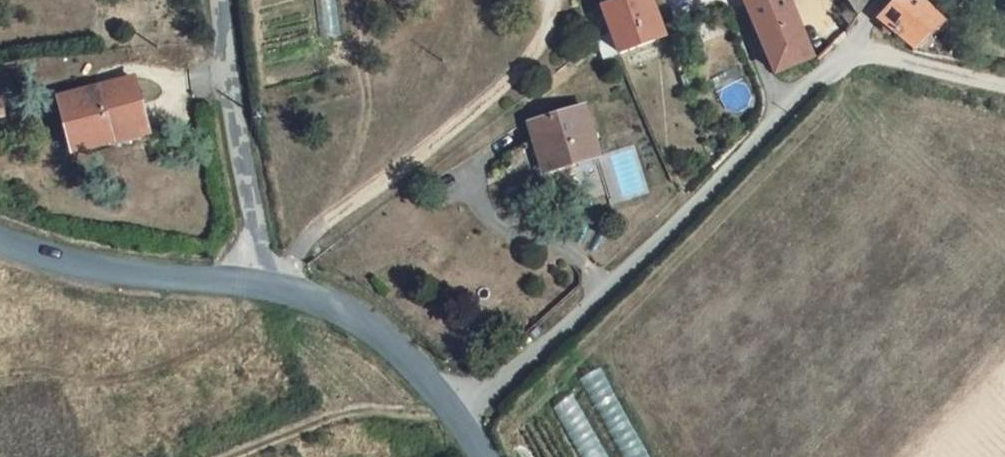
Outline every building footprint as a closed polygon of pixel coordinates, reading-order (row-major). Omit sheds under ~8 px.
[(320,36),(340,33),(336,0),(316,0),(320,36)] [(660,42),(643,0),(619,0),(597,7),(605,34),(614,59),(660,42)] [(672,38),(667,27),(659,31),(647,0),(643,0),(660,42),(672,38)] [(783,0),(737,0),(770,75),(806,60),(783,0)] [(852,18),(861,7),(862,2),(861,0),(842,0),(848,11),(852,18)] [(872,17),(906,49),(936,22),(917,0),(888,0),(872,17)] [(852,18),(848,11),(837,18),(843,29),(852,18)] [(127,81),(54,100),(66,148),(99,142),(101,152),(143,143),(127,81)] [(596,162),(580,111),(526,127),(534,151),(545,146),(553,175),(596,162)] [(536,456),(647,456),(597,367),(522,432),(536,456)]
